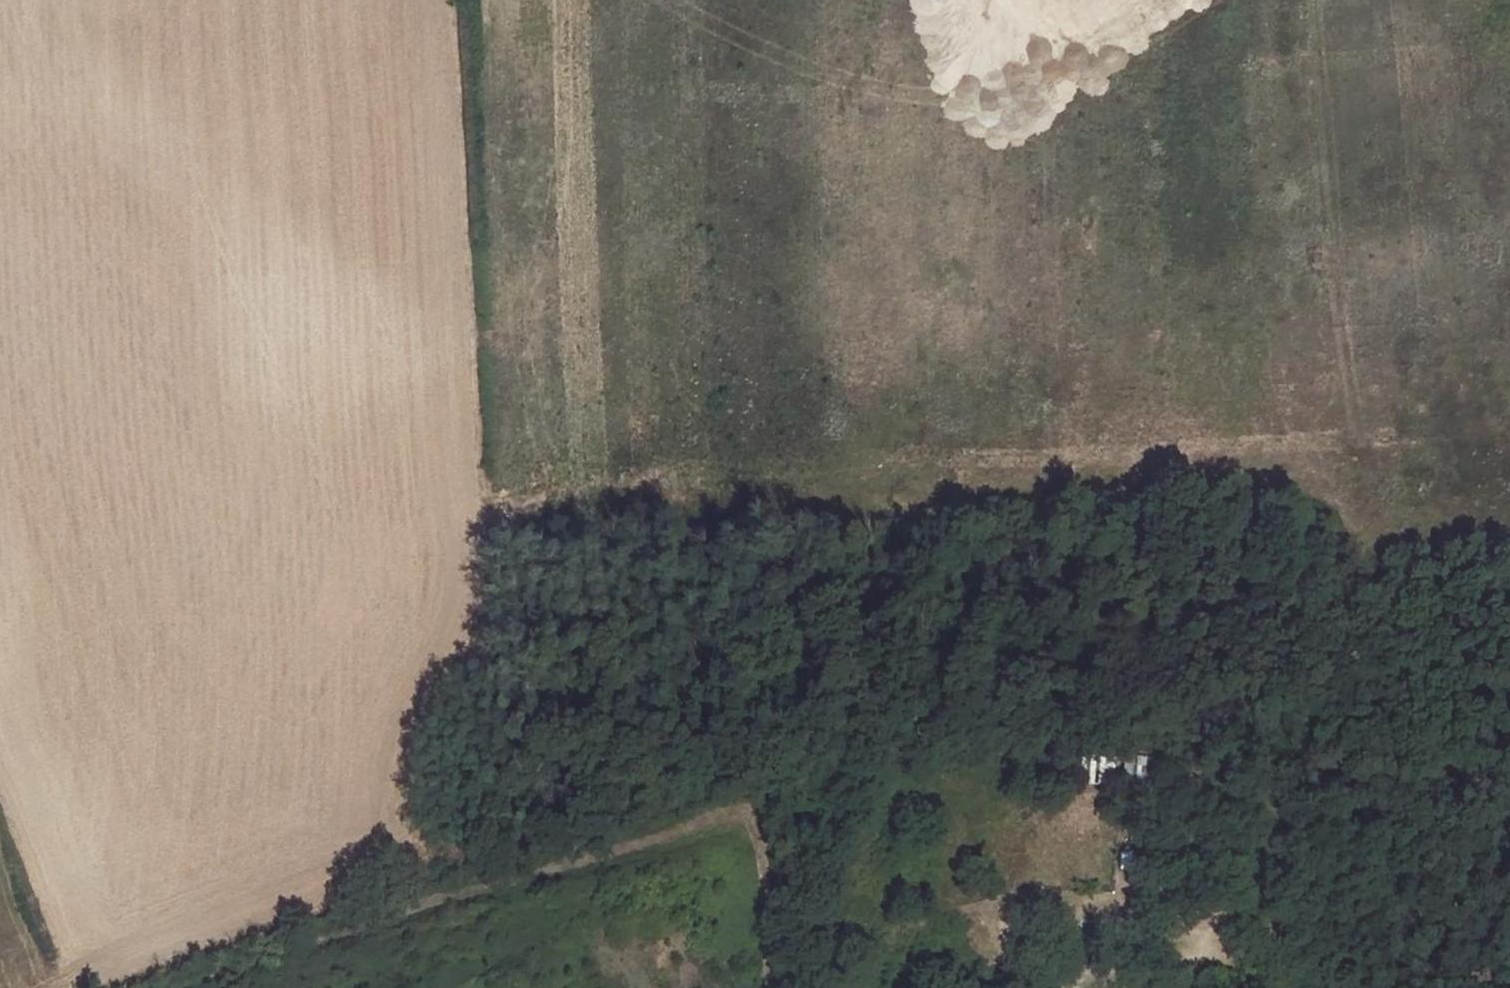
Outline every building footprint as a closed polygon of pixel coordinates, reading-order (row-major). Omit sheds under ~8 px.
[(1124,757),(1122,780),(1153,784),(1156,758),(1124,757)]
